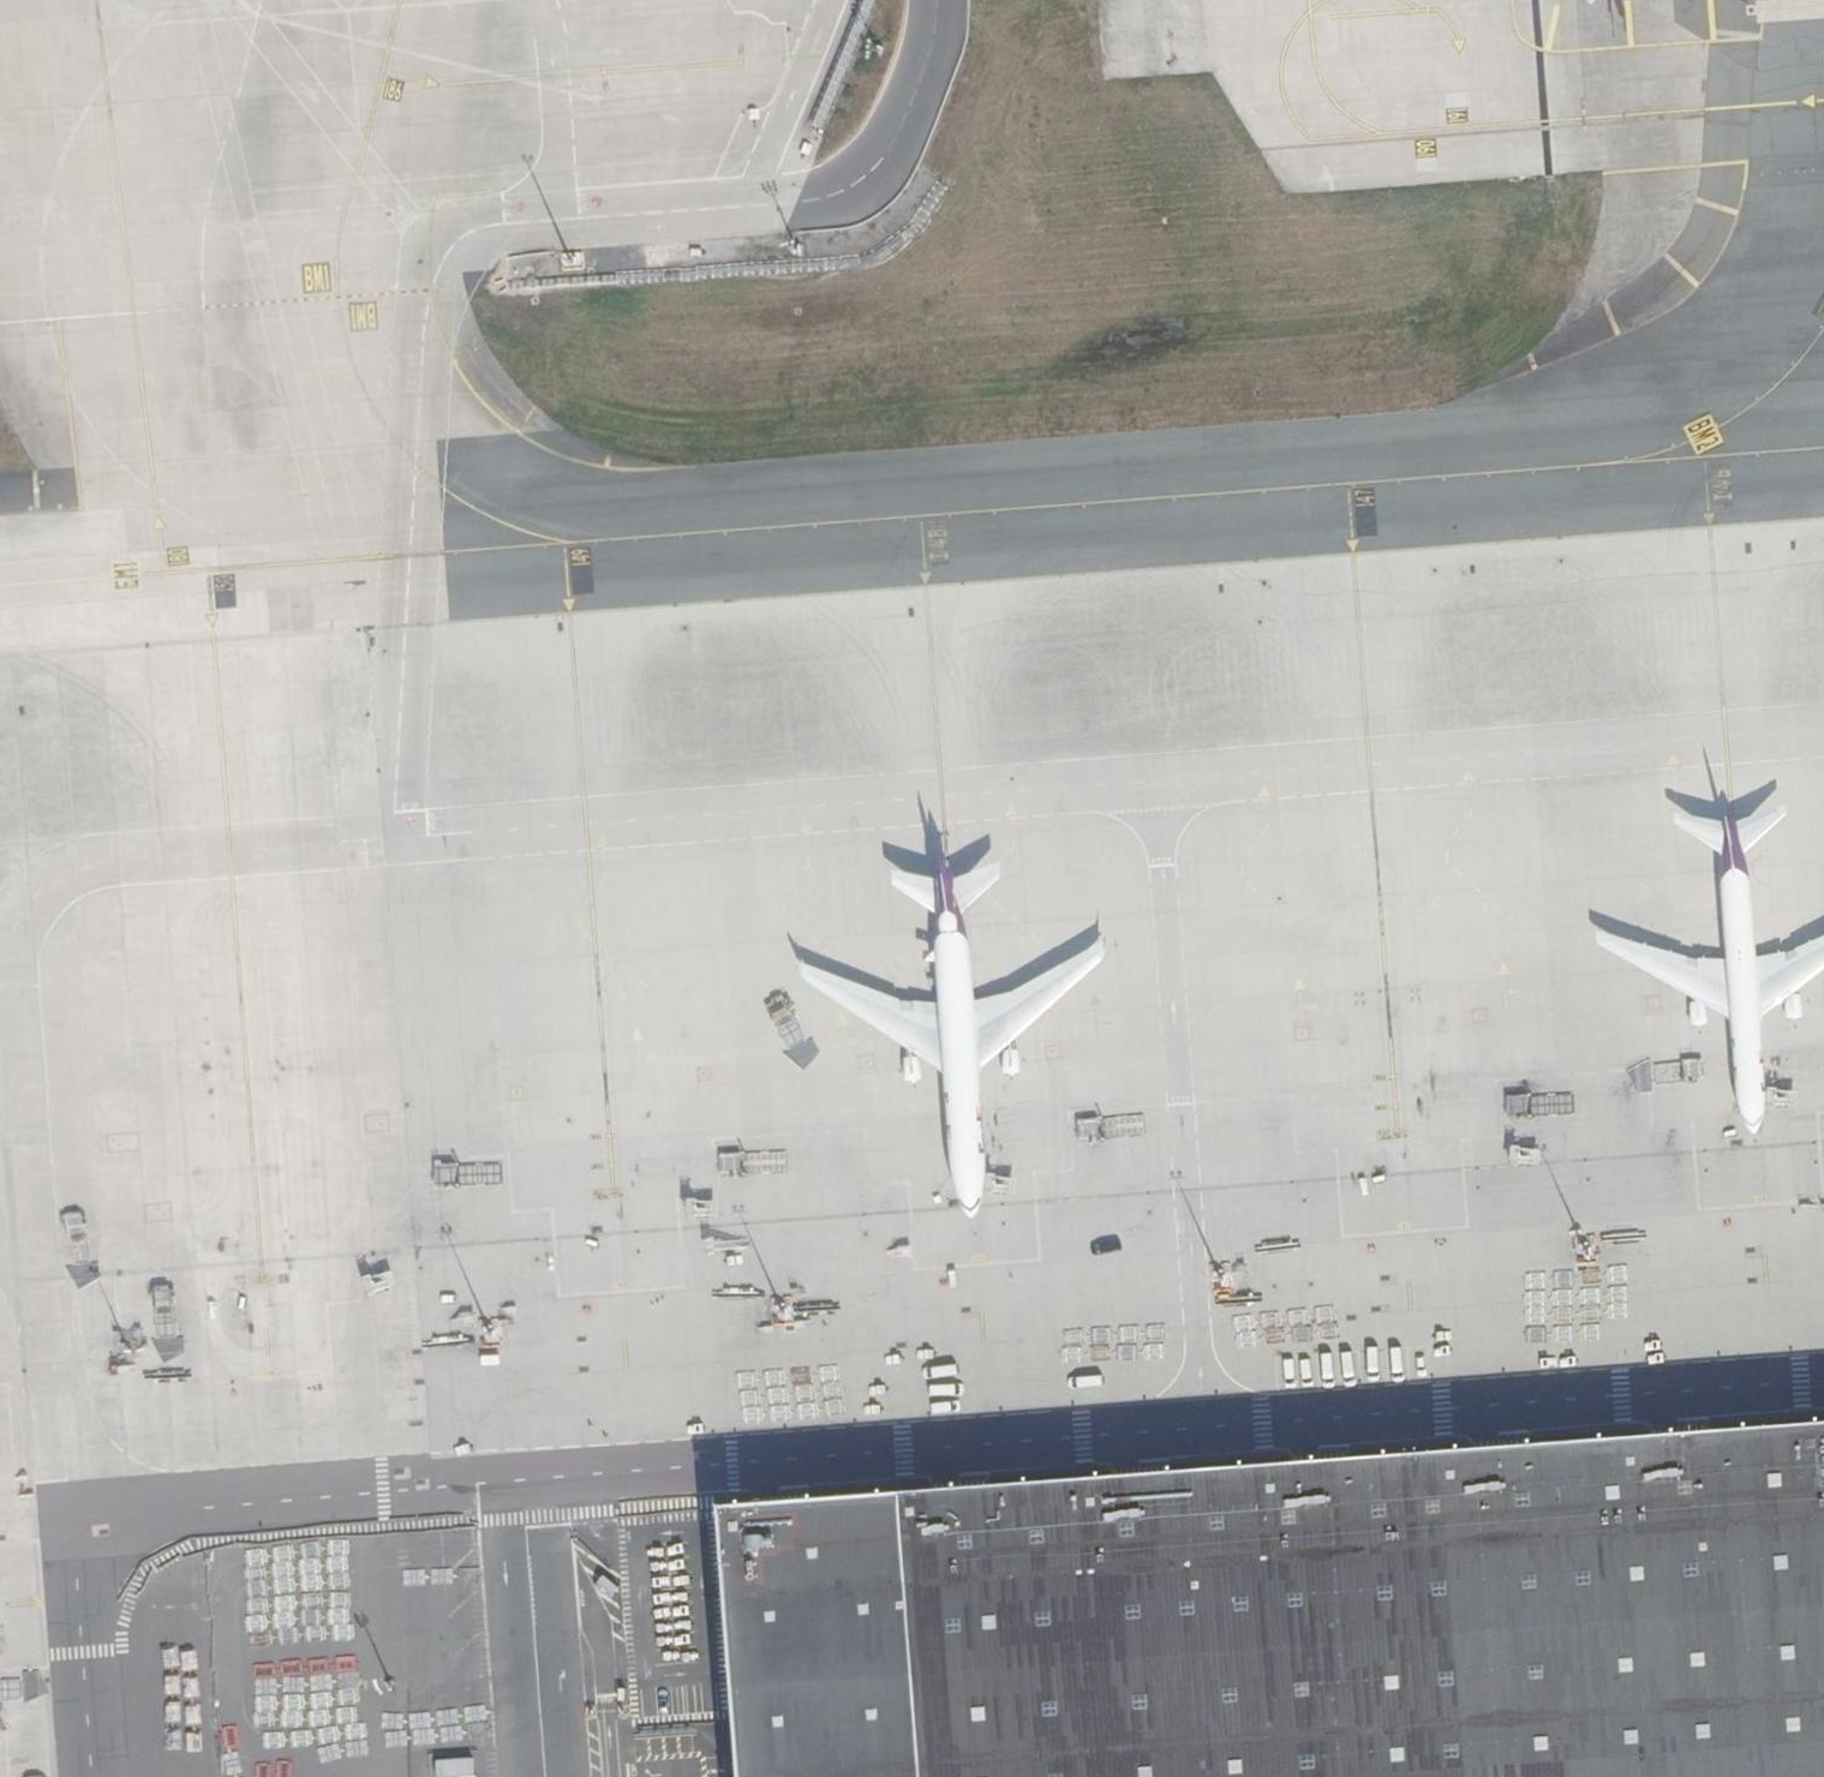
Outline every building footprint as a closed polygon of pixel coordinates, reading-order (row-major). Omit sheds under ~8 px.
[(907,1509),(928,1776),(1823,1776),(1823,1436),(907,1509)]
